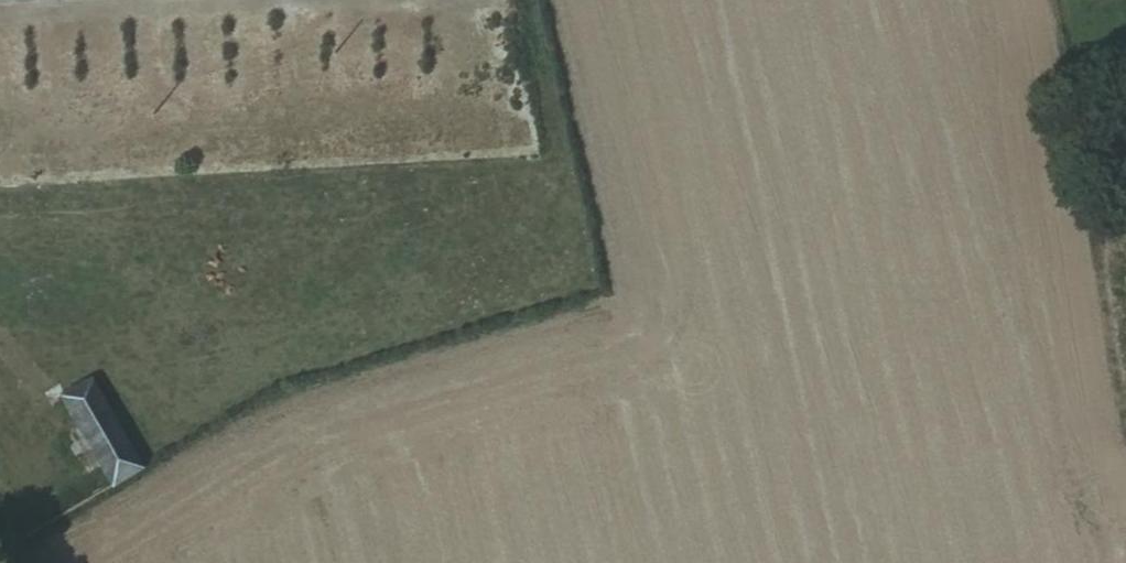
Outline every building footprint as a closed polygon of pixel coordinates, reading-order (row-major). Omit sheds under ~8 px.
[(59,400),(109,488),(137,472),(89,389),(86,384),(59,400)]
